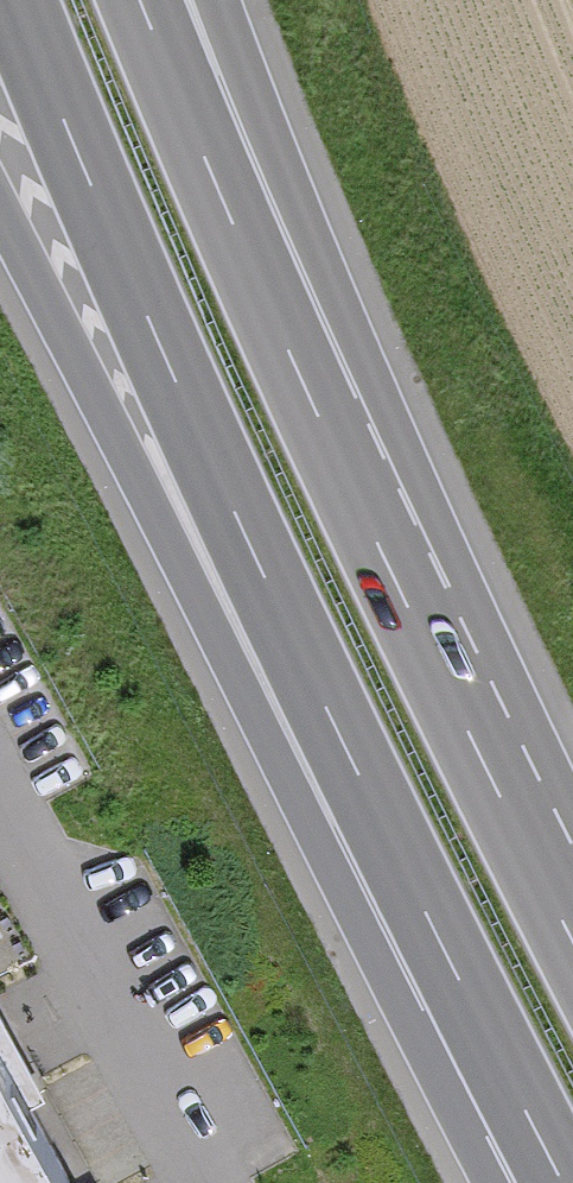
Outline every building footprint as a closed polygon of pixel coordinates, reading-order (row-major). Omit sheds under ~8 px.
[(0,1046),(0,1182),(73,1182),(0,1046)]
